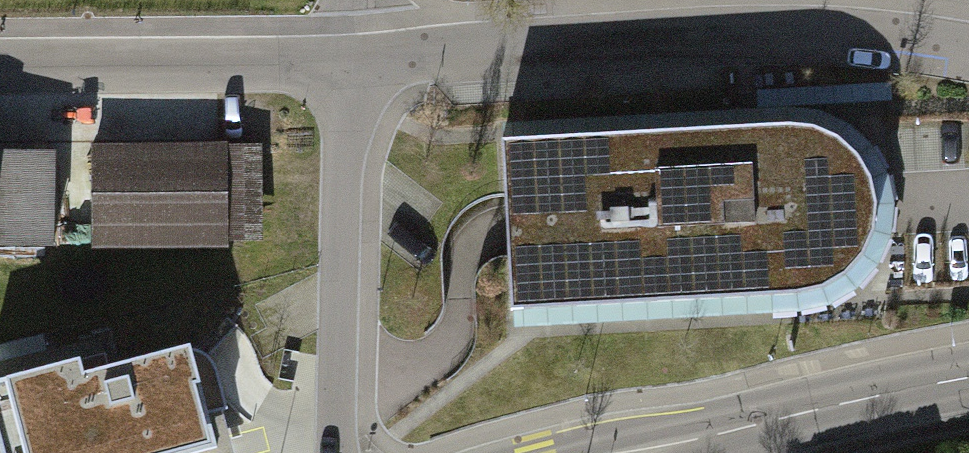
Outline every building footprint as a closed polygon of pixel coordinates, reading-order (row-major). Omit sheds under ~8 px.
[(66,159),(7,159),(7,121),(0,121),(0,265),(4,265),(4,253),(66,253),(66,159)] [(802,128),(503,145),(506,210),(512,311),(806,290),(842,277),(866,247),(874,208),(864,168),(833,137),(802,128)] [(267,149),(99,148),(98,254),(236,255),(236,243),(266,244),(267,149)] [(0,382),(0,452),(203,452),(236,444),(216,369),(211,361),(204,355),(195,351),(185,350),(86,377),(81,360),(0,382)]
